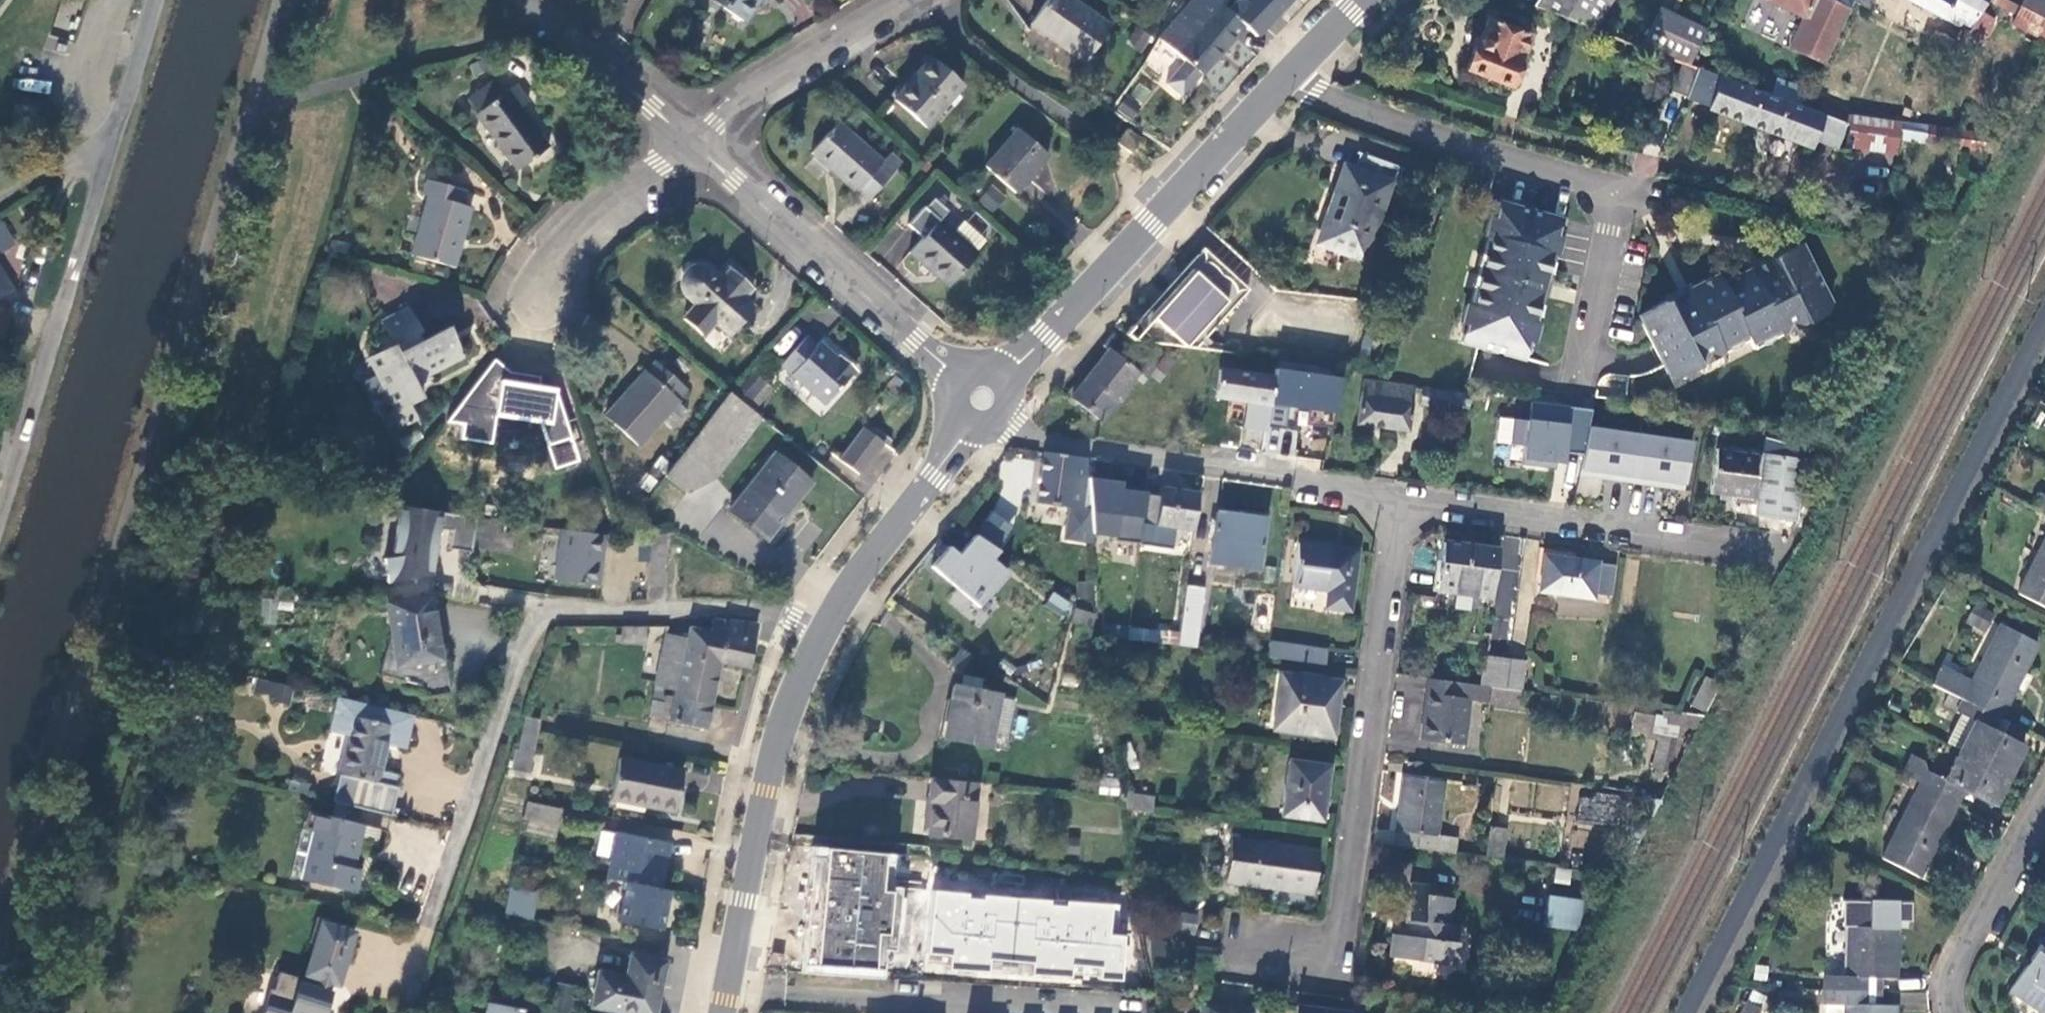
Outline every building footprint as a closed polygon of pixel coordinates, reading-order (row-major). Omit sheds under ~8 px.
[(743,21),(758,0),(713,0),(743,21)] [(1071,0),(1046,0),(1030,25),(1085,61),(1109,26),(1071,0)] [(1215,0),(1190,0),(1158,35),(1184,59),(1165,81),(1180,94),(1243,24),(1251,15),(1252,14),(1240,4),(1236,0),(1235,0),(1226,10),(1215,0)] [(1251,15),(1264,27),(1288,0),(1243,0),(1240,4),(1252,14),(1251,15)] [(1595,31),(1615,0),(1538,0),(1533,7),(1595,31)] [(1869,10),(1873,0),(1855,0),(1854,3),(1869,10)] [(1960,28),(1955,40),(1936,30),(1931,41),(1958,56),(1980,13),(1986,1),(1987,0),(1907,0),(1960,28)] [(1986,1),(2015,17),(2021,7),(2008,0),(1987,0),(1986,1)] [(2021,7),(2044,19),(2044,0),(2024,0),(2021,7)] [(2021,7),(2015,17),(2013,23),(2044,40),(2044,19),(2021,7)] [(1645,44),(1690,66),(1706,31),(1661,10),(1645,44)] [(1980,13),(1958,56),(1972,63),(1995,20),(1980,13)] [(1251,15),(1243,24),(1255,36),(1264,27),(1251,15)] [(1509,88),(1529,36),(1488,21),(1477,50),(1475,49),(1467,71),(1509,88)] [(926,128),(963,86),(930,58),(894,100),(926,128)] [(1672,91),(1686,95),(1689,87),(1695,72),(1681,67),(1672,91)] [(1696,68),(1695,72),(1689,87),(1714,95),(1717,86),(1712,84),(1716,76),(1696,68)] [(1709,106),(1708,110),(1810,150),(1813,142),(1818,130),(1833,135),(1838,121),(1799,107),(1770,96),(1716,76),(1712,84),(1717,86),(1714,95),(1709,106)] [(478,112),(504,92),(493,78),(468,98),(478,112)] [(1770,96),(1799,107),(1806,89),(1778,79),(1770,96)] [(515,84),(504,92),(478,112),(475,114),(517,170),(548,146),(520,108),(528,102),(515,84)] [(1686,95),(1684,98),(1709,106),(1714,95),(1689,87),(1686,95)] [(1911,112),(1904,110),(1903,115),(1909,118),(1911,112)] [(1840,147),(1896,154),(1899,139),(1900,123),(1851,114),(1845,123),(1843,122),(1840,147)] [(867,199),(901,161),(891,152),(883,162),(837,122),(810,152),(856,192),(858,190),(867,199)] [(1899,139),(1992,153),(1995,135),(1900,123),(1899,139)] [(1131,152),(1141,137),(1127,127),(1117,143),(1131,152)] [(1015,193),(1048,156),(1017,128),(984,166),(1015,193)] [(1818,130),(1813,142),(1828,148),(1833,135),(1818,130)] [(1404,168),(1360,154),(1354,171),(1345,168),(1329,212),(1334,215),(1323,247),(1361,262),(1389,183),(1397,186),(1404,168)] [(454,267),(470,206),(461,204),(465,189),(427,179),(423,193),(428,195),(411,255),(454,267)] [(978,202),(994,212),(1005,195),(988,185),(978,202)] [(976,254),(975,252),(953,233),(920,206),(906,225),(921,238),(909,252),(947,285),(976,254)] [(1559,217),(1495,206),(1490,224),(1486,222),(1481,240),(1486,241),(1471,312),(1466,311),(1462,329),(1467,331),(1464,347),(1530,362),(1533,343),(1537,344),(1541,326),(1537,325),(1543,298),(1546,299),(1549,284),(1546,282),(1552,254),(1555,254),(1559,237),(1555,236),(1559,217)] [(953,233),(975,252),(984,241),(962,223),(953,233)] [(1,225),(0,226),(0,252),(1,254),(14,245),(1,225)] [(1837,306),(1802,237),(1643,317),(1666,366),(1657,371),(1668,396),(1832,315),(1837,306)] [(1247,290),(1203,252),(1137,330),(1131,325),(1122,334),(1137,345),(1159,348),(1192,352),(1247,290)] [(757,281),(728,256),(713,272),(707,267),(702,265),(697,264),(691,265),(686,267),(682,271),(679,276),(678,281),(679,286),(681,291),(685,295),(729,334),(753,307),(743,297),(757,281)] [(13,291),(0,271),(0,299),(13,291)] [(418,340),(414,332),(419,329),(406,306),(379,320),(386,332),(374,339),(380,350),(370,356),(378,370),(375,373),(394,409),(389,412),(398,428),(415,418),(409,405),(422,397),(415,386),(431,377),(430,375),(462,358),(445,326),(418,340)] [(2,342),(9,320),(0,308),(0,339),(2,342)] [(781,363),(825,404),(856,370),(840,355),(837,358),(819,341),(815,346),(805,337),(781,363)] [(1103,423),(1144,375),(1111,346),(1069,394),(1103,423)] [(638,445),(660,419),(676,400),(687,388),(656,360),(606,417),(638,445)] [(1213,396),(1269,404),(1273,377),(1217,368),(1213,396)] [(1269,404),(1265,427),(1284,429),(1287,405),(1307,407),(1305,424),(1331,428),(1341,379),(1274,370),(1273,377),(1269,404)] [(748,374),(731,392),(744,403),(760,385),(748,374)] [(1408,429),(1411,403),(1413,388),(1364,380),(1358,423),(1408,429)] [(1453,410),(1455,404),(1457,394),(1413,388),(1411,403),(1453,410)] [(731,392),(729,390),(664,475),(683,490),(712,479),(761,417),(744,403),(731,392)] [(510,449),(528,453),(547,457),(550,458),(557,425),(530,418),(534,401),(500,394),(493,422),(476,418),(470,448),(508,457),(510,449)] [(1468,412),(1472,396),(1457,394),(1455,404),(1463,405),(1463,411),(1468,412)] [(676,400),(660,419),(670,428),(688,409),(676,400)] [(1583,456),(1593,410),(1531,403),(1529,422),(1513,420),(1510,445),(1523,447),(1521,465),(1555,469),(1556,463),(1564,463),(1565,454),(1583,456)] [(883,440),(864,425),(839,459),(858,473),(883,440)] [(1589,427),(1583,456),(1579,475),(1634,483),(1641,434),(1589,427)] [(1824,437),(1764,430),(1762,455),(1718,448),(1712,492),(1755,499),(1753,515),(1797,521),(1805,473),(1819,476),(1824,437)] [(1634,483),(1685,490),(1695,441),(1641,434),(1634,483)] [(1090,510),(1087,458),(1045,452),(1039,502),(1078,508),(1090,510)] [(547,457),(528,453),(526,461),(529,466),(541,469),(546,466),(547,457)] [(766,537),(776,525),(762,515),(772,503),(785,515),(811,482),(775,453),(730,509),(766,537)] [(994,497),(1022,505),(1035,462),(1008,453),(994,497)] [(1192,529),(1198,492),(1160,487),(1159,496),(1145,494),(1142,522),(1192,529)] [(2039,495),(2033,508),(2044,513),(2044,498),(2039,495)] [(762,515),(776,525),(785,515),(772,503),(762,515)] [(475,517),(397,505),(390,558),(382,560),(387,584),(430,575),(437,528),(450,530),(447,548),(469,551),(475,517)] [(1091,533),(1090,510),(1078,508),(1078,534),(1091,533)] [(1265,518),(1216,511),(1208,562),(1258,568),(1265,518)] [(484,518),(480,546),(509,551),(514,522),(484,518)] [(2040,549),(2044,539),(2044,531),(2035,526),(2027,542),(2040,549)] [(598,586),(604,534),(560,528),(554,581),(598,586)] [(1000,550),(976,534),(959,555),(950,546),(932,566),(978,607),(1007,573),(992,559),(1000,550)] [(2040,549),(2018,592),(2044,608),(2044,539),(2040,549)] [(1357,552),(1298,542),(1291,584),(1330,589),(1327,607),(1349,610),(1357,552)] [(1497,551),(1445,544),(1438,591),(1490,597),(1497,551)] [(1617,565),(1551,557),(1548,575),(1542,575),(1540,592),(1594,598),(1594,595),(1612,598),(1617,565)] [(752,595),(753,589),(753,586),(749,584),(745,584),(741,592),(752,595)] [(1202,588),(1185,585),(1178,633),(1177,644),(1195,647),(1202,588)] [(1052,591),(1045,604),(1066,615),(1073,602),(1052,591)] [(430,596),(387,604),(392,630),(398,666),(441,658),(435,624),(430,596)] [(1975,604),(1965,623),(1982,631),(1991,613),(1975,604)] [(1074,608),(1071,621),(1090,627),(1094,614),(1074,608)] [(1124,617),(1101,614),(1101,618),(1102,633),(1177,644),(1178,633),(1125,626),(1124,617)] [(720,621),(713,619),(710,632),(718,634),(712,661),(719,662),(747,667),(757,624),(720,618),(720,621)] [(439,624),(435,624),(441,658),(398,666),(392,630),(381,676),(422,686),(424,697),(451,693),(439,624)] [(1949,692),(2000,718),(2038,644),(2001,625),(1972,683),(1940,668),(1933,684),(1949,692)] [(675,688),(674,694),(710,703),(719,662),(712,661),(718,634),(710,632),(688,628),(687,637),(666,633),(654,689),(661,691),(663,685),(675,688)] [(1205,648),(1230,651),(1232,638),(1207,634),(1205,648)] [(1128,639),(1114,637),(1111,665),(1117,667),(1119,659),(1124,660),(1128,639)] [(1327,649),(1269,641),(1267,656),(1325,664),(1327,649)] [(1462,672),(1467,644),(1454,643),(1451,663),(1449,674),(1462,676),(1462,672)] [(1485,662),(1485,657),(1487,647),(1467,644),(1462,672),(1470,673),(1472,659),(1485,662)] [(1505,689),(1510,661),(1485,657),(1485,662),(1482,685),(1505,689)] [(1449,674),(1451,663),(1442,661),(1441,672),(1449,674)] [(1523,662),(1510,661),(1505,689),(1519,691),(1523,662)] [(1339,681),(1279,673),(1272,728),(1331,736),(1339,681)] [(1707,711),(1721,685),(1707,677),(1693,703),(1707,711)] [(1482,685),(1428,678),(1421,739),(1464,745),(1470,700),(1517,706),(1519,691),(1505,689),(1482,685)] [(252,697),(290,700),(292,683),(254,679),(252,697)] [(953,685),(943,736),(989,746),(998,697),(998,694),(953,685)] [(1958,752),(2009,777),(2024,747),(2008,739),(1994,731),(2000,718),(1949,692),(1943,706),(1961,715),(1973,721),(1960,749),(1958,752)] [(404,748),(411,712),(338,694),(331,726),(349,731),(333,800),(392,814),(397,789),(394,787),(397,774),(381,770),(387,744),(404,748)] [(674,694),(668,720),(706,728),(710,703),(674,694)] [(998,697),(989,746),(1005,748),(1015,701),(998,697)] [(652,699),(649,714),(659,717),(662,701),(652,699)] [(1947,743),(1960,749),(1973,721),(1961,715),(1947,743)] [(529,772),(540,719),(526,717),(519,751),(515,750),(512,768),(529,772)] [(1670,739),(1674,718),(1657,717),(1654,733),(1659,734),(1653,768),(1663,770),(1670,739)] [(2008,739),(2015,726),(2000,718),(1994,731),(2008,739)] [(328,733),(323,769),(337,771),(342,735),(328,733)] [(1994,806),(2009,777),(1958,752),(1943,780),(1925,772),(1922,761),(1910,753),(1900,774),(1904,776),(1920,784),(1957,803),(1964,791),(1994,806)] [(683,770),(619,756),(611,798),(675,811),(683,770)] [(1328,765),(1289,760),(1282,815),(1320,819),(1328,765)] [(1900,783),(1915,794),(1920,784),(1904,776),(1900,783)] [(971,840),(976,781),(929,777),(927,801),(931,802),(927,836),(971,840)] [(1399,832),(1397,846),(1454,853),(1456,838),(1437,836),(1444,783),(1403,777),(1396,830),(1399,832)] [(1562,781),(1559,813),(1576,815),(1579,783),(1562,781)] [(1918,877),(1957,803),(1920,784),(1915,794),(1882,859),(1918,877)] [(1578,821),(1622,825),(1625,795),(1581,791),(1578,821)] [(1125,808),(1151,812),(1152,797),(1123,792),(1125,808)] [(1632,829),(1643,831),(1648,799),(1637,797),(1632,829)] [(561,809),(528,803),(525,818),(556,824),(561,809)] [(362,827),(311,812),(306,829),(314,831),(303,878),(352,891),(358,872),(358,869),(352,867),(355,851),(362,827)] [(1503,857),(1507,828),(1490,827),(1487,855),(1503,857)] [(314,831),(306,829),(302,828),(290,876),(303,878),(314,831)] [(1631,862),(1647,831),(1643,831),(1632,829),(1631,836),(1620,857),(1631,862)] [(625,881),(660,887),(668,844),(617,833),(609,877),(625,881)] [(1317,850),(1231,838),(1225,883),(1311,893),(1317,850)] [(813,846),(802,971),(885,978),(886,968),(922,969),(922,973),(1082,985),(1082,979),(1115,981),(1118,934),(1105,933),(1107,906),(897,891),(901,855),(813,846)] [(363,853),(355,851),(352,867),(358,869),(363,853)] [(1569,886),(1572,870),(1555,867),(1551,882),(1569,886)] [(983,879),(936,872),(934,887),(981,893),(983,879)] [(653,926),(660,887),(625,881),(618,919),(653,926)] [(1389,957),(1454,967),(1460,926),(1452,924),(1455,899),(1428,896),(1429,885),(1410,883),(1403,936),(1393,935),(1389,957)] [(510,898),(534,903),(536,894),(512,889),(510,898)] [(1584,901),(1551,895),(1547,927),(1580,932),(1584,901)] [(535,903),(534,903),(510,898),(508,911),(533,916),(535,903)] [(507,919),(503,939),(534,944),(538,925),(507,919)] [(1194,923),(1166,919),(1164,933),(1193,937),(1194,923)] [(306,975),(318,979),(331,982),(339,984),(355,933),(322,922),(306,975)] [(1866,977),(1881,977),(1895,979),(1897,928),(1847,927),(1846,978),(1824,977),(1823,990),(1866,991),(1866,977)] [(2041,945),(2010,991),(2043,1012),(2044,1012),(2044,948),(2041,945)] [(629,962),(664,968),(666,960),(631,954),(629,962)] [(664,968),(629,962),(626,977),(598,972),(591,1007),(623,1012),(650,1012),(655,996),(658,997),(664,968)] [(264,1012),(326,1012),(333,991),(329,990),(316,986),(299,980),(297,976),(280,971),(274,990),(271,990),(264,1012)] [(1866,991),(1881,991),(1881,977),(1866,977),(1866,991)] [(316,986),(329,990),(331,982),(318,979),(316,986)] [(556,984),(554,1006),(579,1009),(581,986),(556,984)] [(1881,1005),(1866,1005),(1866,991),(1823,990),(1822,1004),(1834,1005),(1844,1005),(1844,1012),(1894,1012),(1894,1006),(1881,1005)] [(1881,1005),(1881,991),(1866,991),(1866,1005),(1881,1005)] [(1752,993),(1746,1004),(1759,1010),(1765,998),(1752,993)] [(490,1003),(488,1012),(522,1012),(523,1010),(490,1003)] [(1746,1004),(1741,1012),(1758,1012),(1759,1010),(1746,1004)] [(1844,1005),(1834,1005),(1833,1012),(1844,1012),(1844,1005)]
